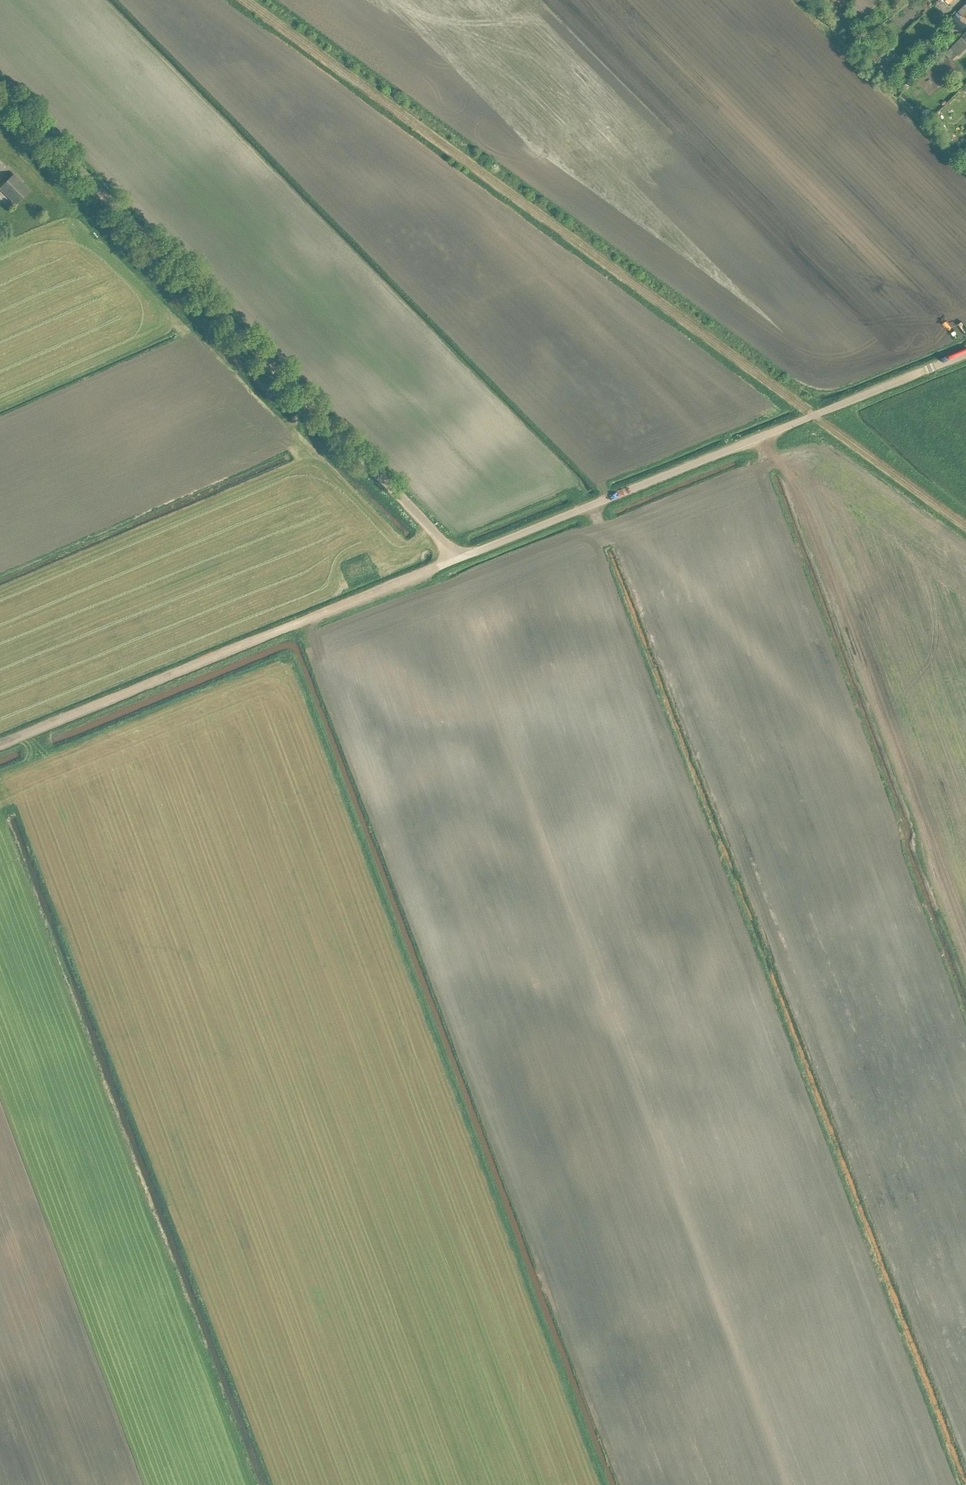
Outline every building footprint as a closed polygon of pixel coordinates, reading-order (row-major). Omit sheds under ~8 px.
[(958,13),(949,22),(954,27),(963,17),(965,14),(965,5),(958,13)] [(962,39),(953,48),(961,56),(965,50),(965,43),(962,39)] [(884,80),(890,74),(882,65),(876,71),(884,80)] [(945,132),(938,117),(931,121),(938,135),(945,132)] [(0,189),(15,204),(29,190),(14,174),(2,186),(0,184),(0,189)]
